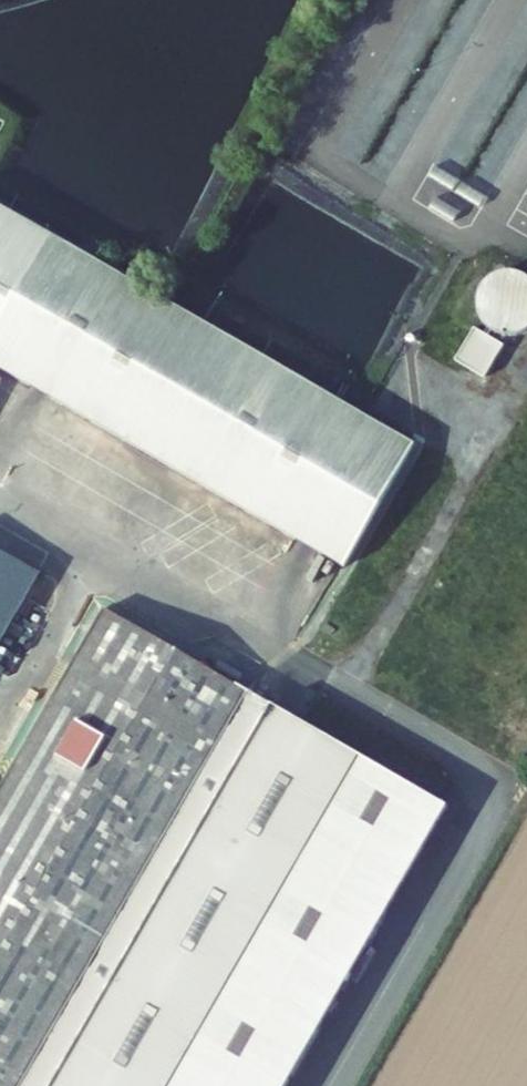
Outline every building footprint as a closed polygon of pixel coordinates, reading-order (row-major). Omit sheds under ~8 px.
[(345,568),(415,446),(0,205),(0,367),(345,568)] [(523,348),(526,337),(526,292),(488,276),(468,326),(523,348)] [(471,332),(453,366),(484,383),(502,349),(471,332)] [(37,571),(0,550),(0,638),(37,571)] [(373,753),(105,608),(0,788),(0,1085),(185,1085),(373,753)] [(373,753),(185,1085),(306,1085),(464,805),(373,753)]
